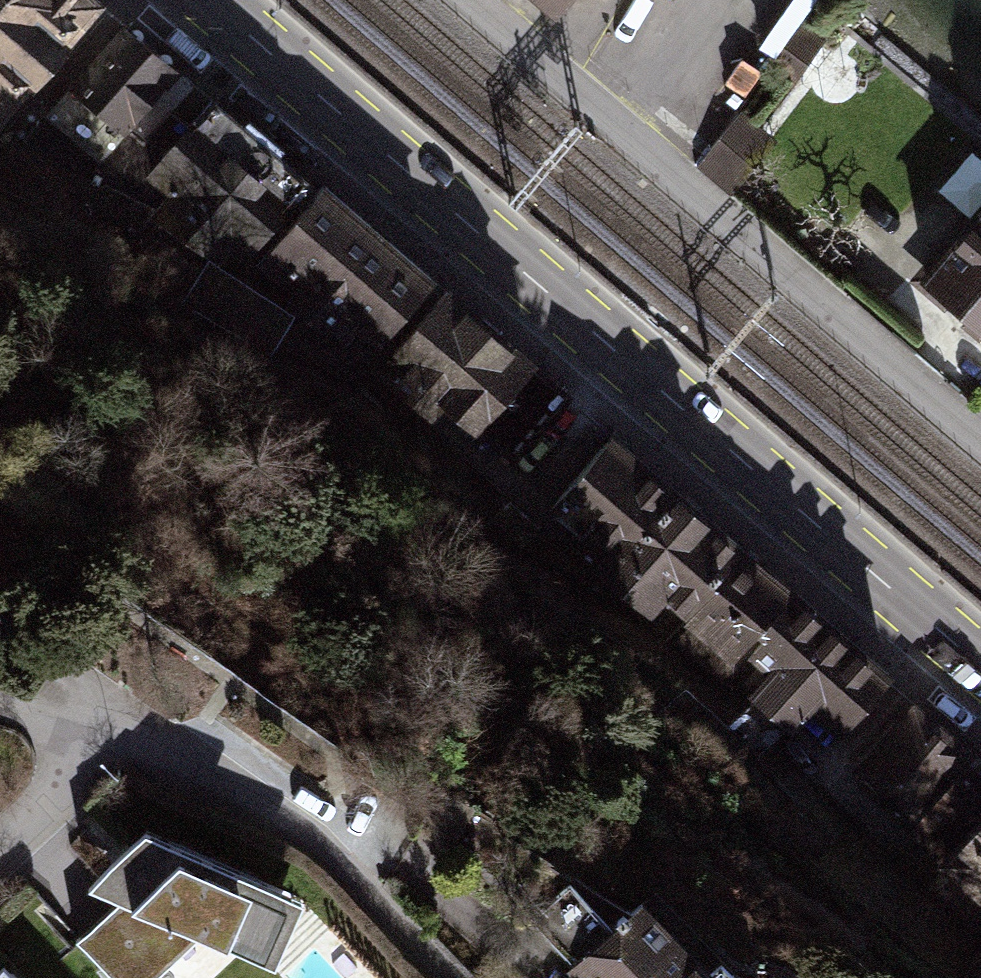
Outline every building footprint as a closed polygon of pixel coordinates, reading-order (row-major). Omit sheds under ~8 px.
[(2,110),(96,0),(0,0),(0,108),(2,110)] [(183,64),(123,15),(42,112),(102,161),(183,64)] [(248,247),(316,164),(215,82),(147,165),(170,183),(156,200),(222,253),(235,237),(248,247)] [(772,143),(732,109),(691,157),(732,191),(772,143)] [(381,332),(440,263),(328,168),(269,238),(303,267),(289,284),(332,321),(348,303),(381,332)] [(923,289),(980,339),(980,221),(923,289)] [(298,303),(210,254),(182,304),(270,353),(298,303)] [(534,358),(540,352),(452,275),(386,350),(402,364),(395,373),(435,408),(444,399),(515,461),(574,394),(534,358)] [(684,611),(744,539),(607,422),(545,497),(597,541),(586,554),(646,604),(658,590),(684,611)] [(838,731),(894,664),(744,539),(684,611),(682,614),(689,620),(673,638),(716,674),(740,644),(760,660),(740,684),(789,726),(807,705),(838,731)] [(972,746),(912,695),(851,767),(911,818),(972,746)] [(972,746),(911,818),(901,831),(980,898),(980,753),(972,746)] [(147,827),(90,876),(126,890),(75,936),(113,977),(214,977),(247,949),(274,961),(303,895),(147,827)] [(649,887),(555,977),(739,977),(649,887)]
